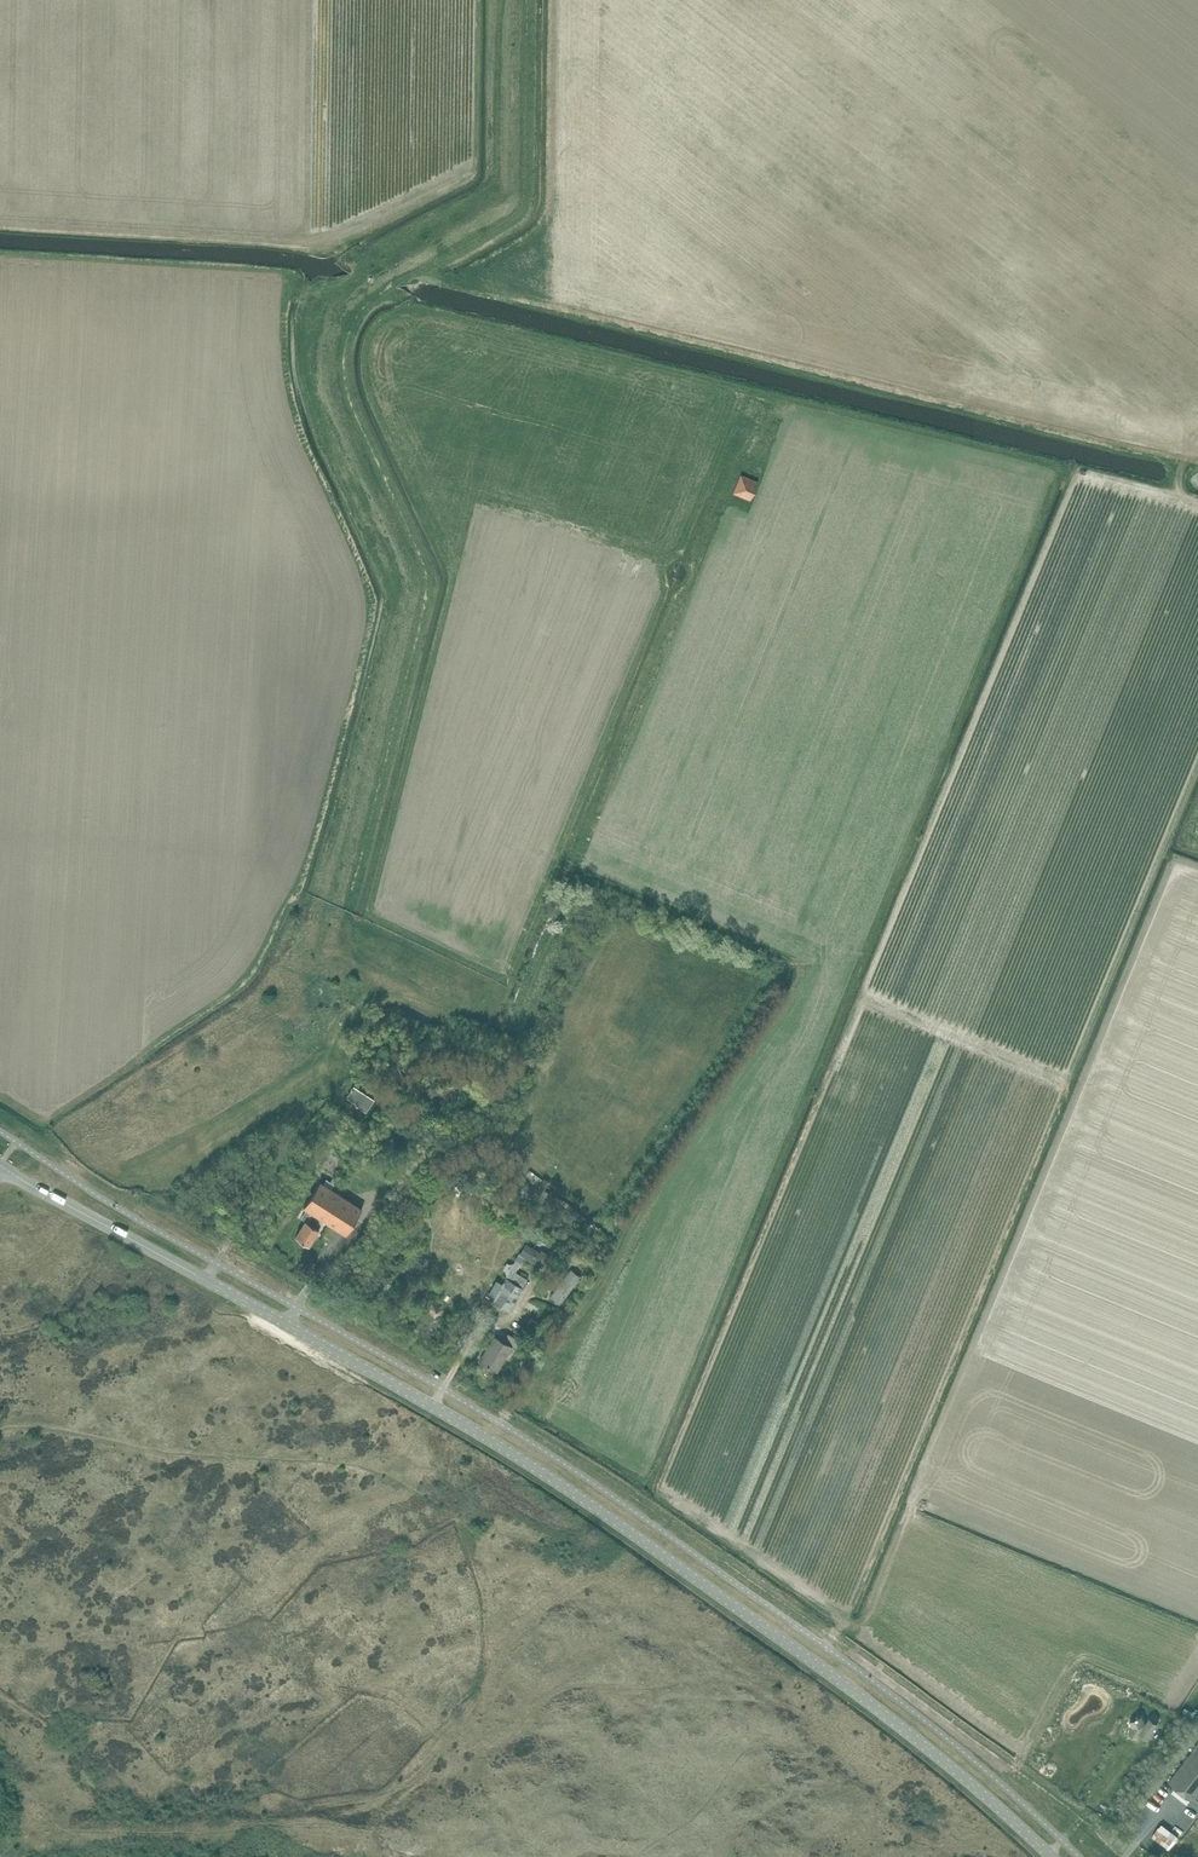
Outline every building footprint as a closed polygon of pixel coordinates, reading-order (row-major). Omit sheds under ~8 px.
[(741,474),(733,493),(751,500),(759,481),(741,474)] [(474,1079),(464,1082),(468,1089),(477,1086),(474,1079)] [(355,1086),(349,1095),(361,1103),(359,1105),(367,1110),(374,1099),(355,1086)] [(321,1182),(304,1208),(306,1210),(323,1221),(346,1236),(363,1210),(332,1190),(336,1184),(327,1178),(324,1184),(321,1182)] [(296,1236),(310,1245),(320,1230),(318,1229),(323,1221),(306,1210),(301,1218),(306,1221),(296,1236)] [(507,1277),(493,1301),(510,1311),(524,1287),(523,1287),(528,1278),(516,1271),(525,1256),(542,1266),(550,1254),(542,1249),(540,1251),(527,1243),(521,1253),(520,1253),(506,1277),(507,1277)] [(569,1250),(565,1256),(575,1263),(579,1256),(569,1250)] [(572,1269),(550,1297),(560,1304),(581,1276),(572,1269)] [(531,1319),(528,1323),(535,1328),(538,1323),(531,1319)] [(495,1336),(480,1361),(497,1371),(512,1346),(515,1348),(520,1340),(510,1334),(505,1342),(495,1336)] [(1132,1727),(1129,1732),(1137,1738),(1140,1734),(1148,1739),(1159,1723),(1150,1717),(1146,1723),(1142,1715),(1139,1716),(1138,1715),(1137,1716),(1137,1717),(1130,1721),(1132,1727)] [(1168,1781),(1193,1800),(1197,1794),(1197,1742),(1168,1781)] [(1162,1823),(1154,1834),(1160,1838),(1158,1840),(1174,1851),(1182,1841),(1163,1828),(1165,1825),(1162,1823)] [(1114,1856),(1119,1856),(1130,1850),(1126,1844),(1112,1853),(1114,1856)]
